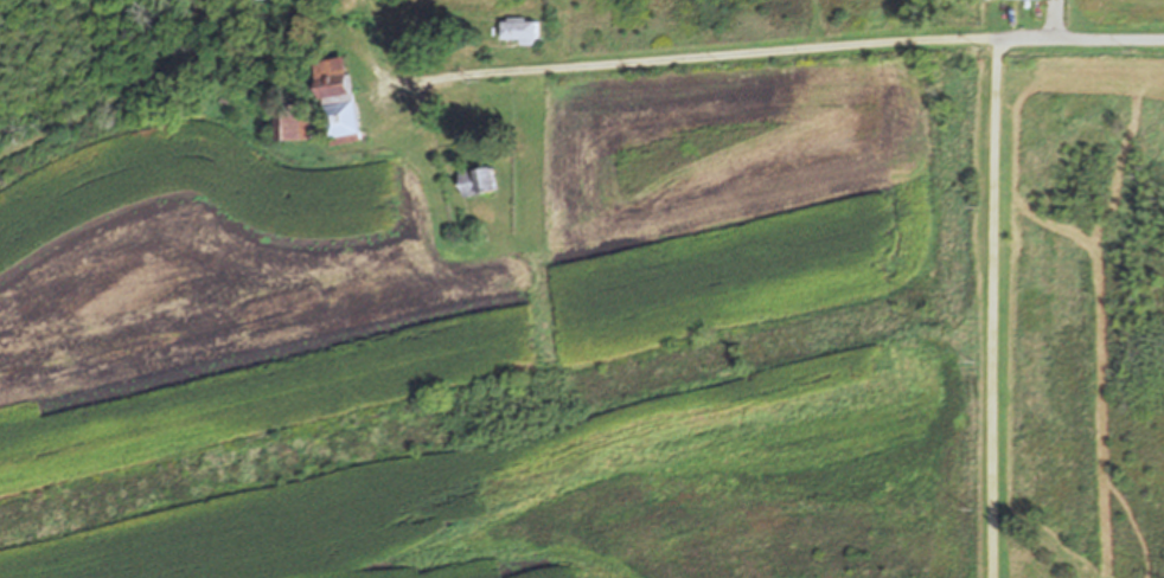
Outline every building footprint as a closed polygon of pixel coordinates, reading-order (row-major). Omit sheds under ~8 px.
[(504,21),(538,21),(538,39),(536,39),(536,44),(520,44),(520,39),(504,39),(504,21)] [(398,39),(414,38),(414,45),(398,46),(398,39)] [(399,53),(420,51),(421,66),(401,68),(399,53)] [(315,62),(346,57),(360,140),(330,146),(315,62)] [(276,104),(312,104),(313,140),(276,140),(276,104)] [(466,197),(460,168),(494,161),(500,190),(466,197)]
